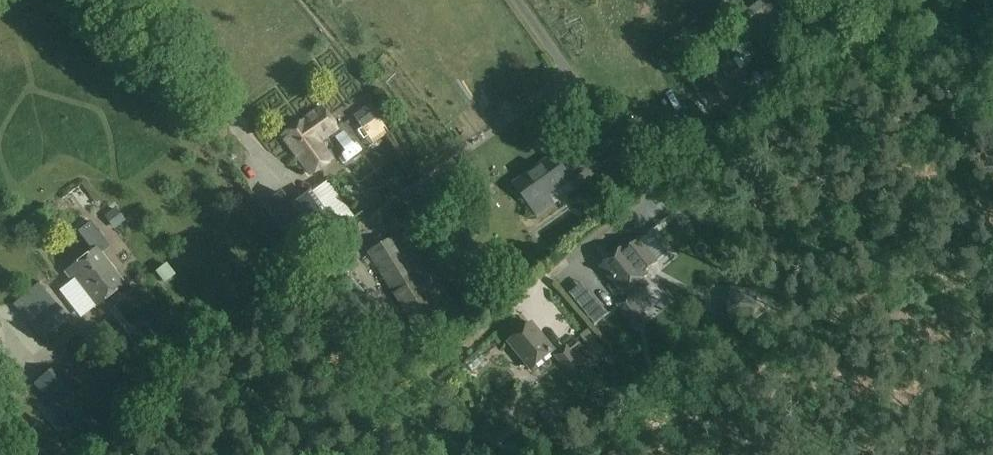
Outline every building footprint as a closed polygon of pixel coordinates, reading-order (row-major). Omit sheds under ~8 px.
[(773,0),(763,0),(740,18),(763,48),(772,41),(788,63),(799,55),(783,33),(793,26),(773,0)] [(811,39),(820,31),(812,22),(803,29),(811,39)] [(368,125),(377,118),(369,107),(359,114),(368,125)] [(321,108),(281,135),(310,175),(331,160),(317,142),(336,129),(321,108)] [(554,156),(515,184),(537,216),(601,170),(586,149),(562,166),(554,156)] [(398,183),(406,176),(401,169),(392,176),(398,183)] [(311,200),(296,211),(318,242),(334,230),(311,200)] [(375,233),(391,217),(378,203),(362,219),(375,233)] [(115,227),(124,220),(115,209),(106,215),(115,227)] [(77,232),(93,252),(66,273),(84,296),(85,295),(95,308),(125,285),(101,254),(109,247),(90,222),(77,232)] [(392,237),(366,253),(420,340),(461,315),(432,269),(418,278),(392,237)] [(647,276),(624,249),(603,266),(626,294),(647,276)] [(176,275),(168,264),(157,272),(165,283),(176,275)] [(72,324),(38,284),(13,305),(45,344),(65,327),(67,329),(72,324)] [(736,288),(733,314),(758,317),(761,291),(736,288)] [(635,325),(645,316),(629,297),(619,305),(635,325)] [(533,370),(555,352),(532,325),(510,342),(533,370)] [(580,336),(587,344),(595,338),(587,330),(580,336)] [(556,356),(571,376),(581,368),(566,348),(556,356)] [(95,453),(92,450),(107,437),(86,413),(89,410),(51,368),(0,413),(0,433),(19,454),(92,454),(95,453)] [(648,387),(662,384),(660,371),(646,373),(648,387)]
